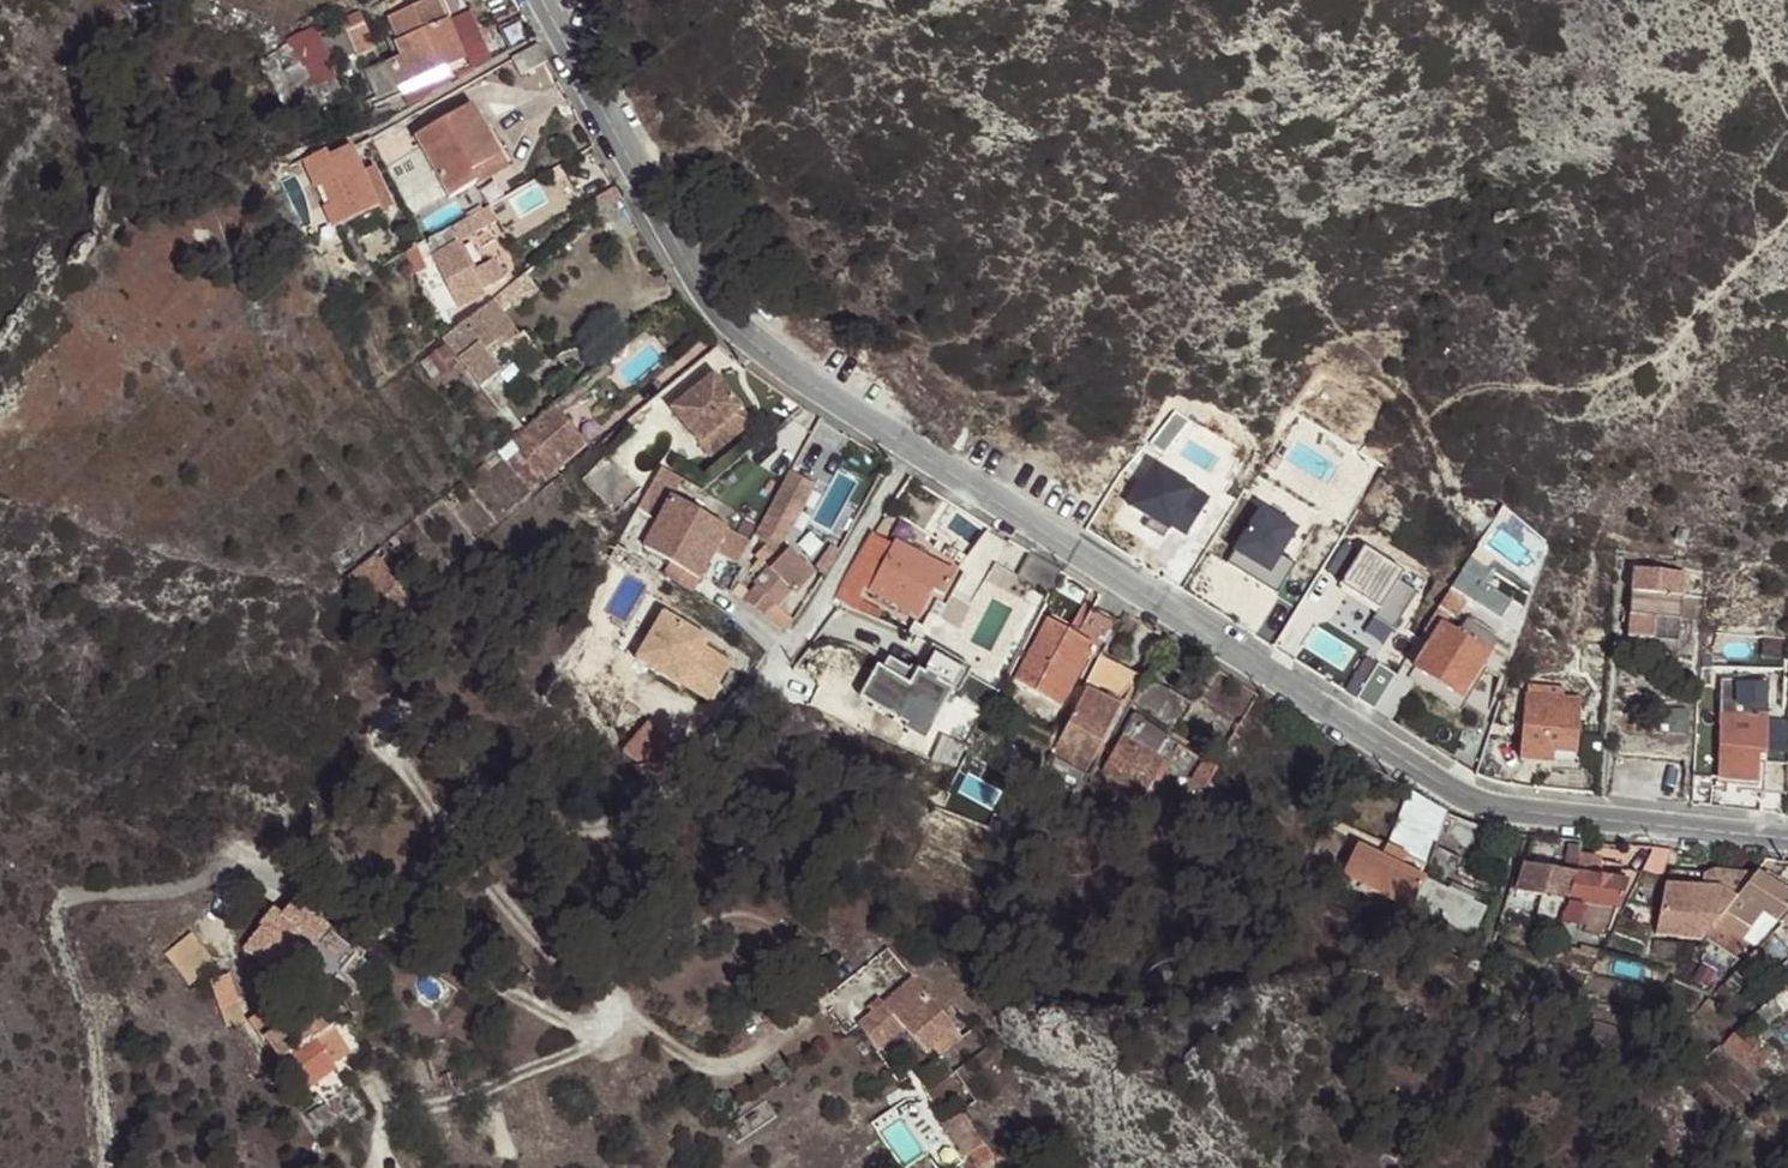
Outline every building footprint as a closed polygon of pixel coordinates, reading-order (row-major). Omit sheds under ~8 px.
[(374,5),(381,19),(392,15),(406,54),(390,61),(402,86),(465,60),(462,50),(482,42),(470,13),(449,22),(440,0),(384,0),(374,5)] [(359,11),(342,18),(345,25),(357,54),(375,48),(359,11)] [(357,54),(345,25),(316,38),(328,67),(357,54)] [(446,197),(509,162),(478,100),(414,133),(422,148),(446,197)] [(375,130),(387,153),(412,141),(398,117),(375,130)] [(325,156),(354,218),(378,207),(362,172),(350,146),(325,156)] [(446,197),(422,148),(392,164),(415,213),(446,197)] [(342,224),(354,218),(325,156),(322,150),(311,156),(342,224)] [(362,172),(378,207),(390,201),(374,167),(362,172)] [(585,201),(593,216),(618,194),(614,185),(585,201)] [(485,207),(470,216),(478,230),(494,222),(485,207)] [(470,216),(429,239),(436,253),(459,241),(478,230),(470,216)] [(473,271),(459,241),(436,253),(431,256),(455,309),(483,296),(481,289),(473,271)] [(490,262),(473,271),(481,289),(499,279),(490,262)] [(513,309),(544,289),(534,273),(503,293),(513,309)] [(489,304),(456,329),(470,345),(448,361),(473,391),(514,360),(504,348),(515,338),(489,304)] [(456,329),(436,345),(448,361),(470,345),(456,329)] [(711,378),(670,413),(698,446),(739,411),(711,378)] [(578,384),(518,434),(546,468),(552,473),(583,448),(561,417),(587,395),(578,384)] [(739,411),(698,446),(710,460),(751,425),(739,411)] [(518,434),(502,447),(530,480),(546,468),(518,434)] [(641,492),(607,457),(581,483),(615,517),(641,492)] [(1135,508),(1190,538),(1212,498),(1157,468),(1135,508)] [(725,535),(669,502),(681,481),(661,470),(636,511),(657,524),(642,549),(700,580),(703,574),(725,535)] [(781,544),(785,541),(813,488),(788,475),(755,539),(763,547),(755,555),(771,572),(740,604),(761,618),(775,605),(789,591),(793,593),(812,574),(781,544)] [(1258,504),(1229,552),(1268,576),(1280,556),(1297,528),(1258,504)] [(726,532),(725,535),(703,574),(727,589),(740,567),(751,547),(726,532)] [(869,538),(846,579),(867,591),(919,616),(916,624),(941,638),(963,595),(940,582),(947,569),(895,542),(891,550),(869,538)] [(1404,570),(1363,544),(1338,582),(1380,609),(1398,580),(1404,570)] [(382,547),(374,555),(381,562),(389,555),(382,547)] [(1268,576),(1229,552),(1222,563),(1275,595),(1294,565),(1280,556),(1268,576)] [(374,555),(356,570),(380,601),(400,586),(381,562),(374,555)] [(1470,558),(1463,569),(1477,579),(1484,568),(1470,558)] [(1463,569),(1450,588),(1464,597),(1471,599),(1500,619),(1511,601),(1477,579),(1463,569)] [(1654,646),(1681,648),(1687,579),(1638,575),(1632,644),(1654,646)] [(841,583),(831,601),(857,611),(867,591),(846,579),(841,583)] [(1416,591),(1398,580),(1380,609),(1374,617),(1394,629),(1416,591)] [(1450,588),(1439,607),(1455,615),(1464,597),(1450,588)] [(775,605),(761,618),(785,636),(797,621),(775,605)] [(1086,650),(1096,655),(1116,621),(1090,607),(1070,639),(1086,650)] [(1439,607),(1424,631),(1435,639),(1447,624),(1455,615),(1439,607)] [(641,664),(686,689),(687,687),(715,702),(735,666),(708,650),(712,644),(667,619),(641,664)] [(1460,632),(1447,624),(1435,639),(1482,668),(1503,681),(1510,666),(1492,654),(1499,643),(1467,622),(1460,632)] [(1079,667),(1086,650),(1070,639),(1047,627),(1038,645),(1079,667)] [(840,630),(831,653),(872,671),(882,651),(840,630)] [(1424,631),(1406,663),(1416,669),(1435,639),(1424,631)] [(1482,668),(1435,639),(1416,669),(1418,670),(1462,700),(1482,668)] [(1079,667),(1038,645),(1028,663),(1018,680),(1059,704),(1079,667)] [(1680,664),(1681,648),(1654,646),(1653,655),(1680,664)] [(944,647),(939,654),(976,671),(977,669),(944,647)] [(976,671),(939,654),(935,659),(969,681),(976,671)] [(1109,713),(1118,717),(1138,680),(1096,655),(1077,692),(1109,713)] [(1366,660),(1356,677),(1369,684),(1378,666),(1366,660)] [(1406,663),(1376,713),(1387,721),(1412,681),(1418,670),(1416,669),(1406,663)] [(1487,673),(1482,668),(1462,700),(1418,670),(1412,681),(1460,713),(1487,673)] [(1138,680),(1118,717),(1125,721),(1163,745),(1165,747),(1187,709),(1138,680)] [(1746,682),(1749,711),(1777,708),(1775,680),(1746,682)] [(1070,706),(1054,741),(1086,758),(1109,713),(1077,692),(1070,706)] [(1525,702),(1523,720),(1543,722),(1543,728),(1574,731),(1576,709),(1525,702)] [(1787,758),(1787,739),(1787,720),(1721,713),(1714,773),(1762,777),(1765,749),(1771,750),(1771,757),(1787,758)] [(1543,722),(1523,720),(1518,755),(1547,757),(1549,748),(1571,750),(1574,731),(1543,728),(1543,722)] [(625,751),(661,785),(689,754),(653,721),(625,751)] [(1163,745),(1125,721),(1118,733),(1155,756),(1163,745)] [(1160,760),(1155,756),(1118,733),(1097,765),(1138,792),(1160,760)] [(1549,748),(1547,757),(1569,762),(1571,750),(1549,748)] [(1768,786),(1785,787),(1787,758),(1771,757),(1768,786)] [(1338,881),(1405,913),(1408,907),(1421,882),(1442,818),(1405,796),(1381,864),(1354,850),(1338,881)] [(1564,873),(1569,848),(1530,846),(1523,866),(1564,873)] [(1652,847),(1634,882),(1649,891),(1671,850),(1652,847)] [(1564,873),(1573,876),(1577,859),(1579,850),(1569,848),(1564,873)] [(1573,876),(1567,901),(1612,910),(1623,885),(1594,881),(1598,863),(1577,859),(1573,876)] [(1516,892),(1567,903),(1567,901),(1573,876),(1564,873),(1523,866),(1516,892)] [(1729,903),(1754,872),(1714,870),(1705,874),(1705,886),(1665,886),(1659,936),(1702,937),(1719,915),(1729,903)] [(1729,903),(1755,924),(1768,908),(1781,919),(1787,910),(1787,890),(1754,872),(1729,903)] [(1421,882),(1408,907),(1426,915),(1445,924),(1463,932),(1476,908),(1421,882)] [(234,953),(306,1004),(346,948),(279,902),(268,916),(261,911),(248,929),(250,930),(234,953)] [(1729,903),(1719,915),(1745,935),(1755,924),(1729,903)] [(1436,943),(1445,924),(1426,915),(1418,934),(1436,943)] [(155,963),(180,992),(205,970),(179,942),(155,963)] [(220,978),(202,985),(221,1030),(238,1023),(220,978)] [(960,1041),(911,982),(858,1029),(873,1050),(900,1029),(924,1056),(930,1050),(937,1058),(960,1041)] [(319,994),(309,1001),(316,1010),(326,1004),(319,994)] [(262,1040),(301,1089),(331,1065),(328,1062),(345,1049),(316,1010),(309,1001),(306,1004),(273,1031),(257,1011),(243,1022),(259,1043),(262,1040)] [(997,1155),(947,1083),(930,1095),(980,1166),(997,1155)] [(337,1126),(325,1106),(309,1115),(322,1137),(337,1126)]
